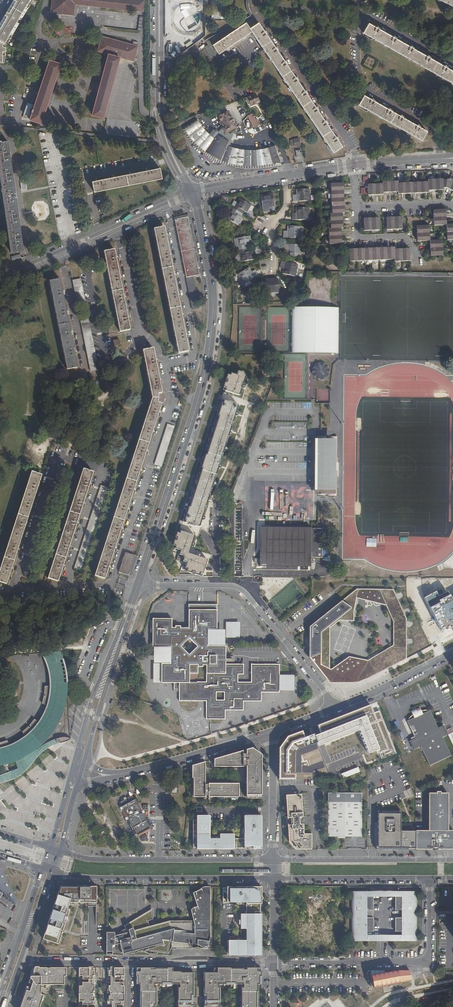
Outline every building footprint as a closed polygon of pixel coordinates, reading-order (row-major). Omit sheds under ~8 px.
[(6,49),(3,47),(4,44),(7,45),(33,0),(14,0),(0,24),(0,62),(5,63),(6,49)] [(74,4),(143,11),(144,0),(52,0),(51,12),(73,15),(74,4)] [(246,3),(246,7),(247,11),(248,13),(249,15),(250,16),(204,40),(207,45),(204,47),(205,49),(212,45),(210,41),(254,17),(261,27),(263,26),(254,13),(253,11),(252,9),(251,6),(251,3),(251,0),(246,0),(246,3)] [(189,33),(193,32),(196,29),(199,26),(201,22),(202,18),(201,13),(199,10),(195,6),(191,5),(187,4),(183,4),(180,6),(177,8),(175,11),(173,14),(173,18),(173,22),(175,26),(177,29),(181,31),(185,32),(189,33)] [(211,19),(218,19),(219,6),(214,6),(214,12),(211,12),(211,19)] [(264,31),(261,27),(254,17),(210,41),(212,45),(205,49),(212,59),(225,49),(227,51),(228,51),(229,52),(230,50),(229,49),(230,49),(229,47),(242,39),(243,40),(245,38),(246,38),(245,36),(251,32),(333,153),(342,147),(338,140),(339,139),(338,138),(338,136),(336,137),(327,124),(329,123),(328,122),(327,120),(324,121),(318,111),(319,110),(318,106),(315,107),(307,94),(308,93),(307,90),(304,90),(298,81),(299,80),(297,76),(295,77),(286,64),(288,63),(287,62),(286,60),(284,60),(277,51),(279,50),(278,48),(277,46),(275,47),(266,35),(268,34),(266,30),(264,31)] [(452,84),(452,71),(447,68),(448,67),(445,64),(443,66),(430,58),(431,57),(428,54),(426,56),(413,49),(414,47),(411,45),(410,47),(396,39),(397,37),(394,35),(392,37),(379,29),(380,28),(377,25),(375,27),(368,23),(362,33),(452,84)] [(190,36),(194,41),(200,36),(196,31),(190,36)] [(108,54),(92,115),(103,118),(119,57),(134,61),(137,46),(136,46),(137,42),(134,41),(132,45),(101,37),(98,51),(108,54)] [(41,124),(63,57),(51,53),(34,105),(27,103),(22,117),(41,124)] [(251,106),(260,102),(256,94),(247,98),(251,106)] [(358,105),(421,141),(427,131),(420,127),(421,126),(418,123),(416,125),(403,118),(404,116),(401,114),(399,115),(391,111),(392,109),(389,107),(387,108),(375,101),(375,100),(372,97),(371,99),(363,95),(358,105)] [(218,116),(221,121),(222,121),(224,125),(222,127),(225,132),(236,127),(228,111),(218,116)] [(257,119),(255,120),(251,122),(253,127),(260,124),(257,119)] [(219,159),(223,161),(227,162),(232,164),(238,165),(242,166),(248,166),(252,166),(261,165),(269,164),(280,162),(274,146),(269,148),(263,149),(259,150),(251,150),(244,150),(236,149),(227,146),(229,142),(216,135),(213,138),(209,135),(205,131),(203,128),(197,121),(184,129),(187,133),(192,139),(197,145),(201,149),(204,151),(209,154),(213,157),(219,159)] [(0,140),(0,178),(11,252),(23,250),(7,141),(1,142),(1,140),(0,140)] [(161,179),(159,168),(151,169),(151,167),(146,168),(147,170),(134,173),(134,171),(129,172),(130,173),(118,176),(117,174),(112,175),(113,177),(100,179),(100,177),(96,178),(96,180),(91,181),(94,192),(161,179)] [(452,180),(450,178),(449,179),(443,180),(443,179),(428,179),(428,181),(399,183),(399,181),(383,181),(384,183),(369,184),(369,182),(366,182),(366,186),(369,186),(369,194),(384,194),(384,192),(399,191),(399,193),(429,192),(429,190),(444,189),(444,187),(446,187),(452,190),(452,180)] [(344,213),(343,198),(343,190),(343,183),(330,184),(332,213),(330,214),(330,228),(328,229),(329,244),(341,243),(340,228),(342,228),(342,213),(344,213)] [(296,190),(297,194),(297,198),(293,198),(293,201),(309,201),(309,189),(296,190)] [(266,207),(269,207),(274,206),(272,194),(261,195),(263,211),(266,211),(266,207)] [(234,209),(243,214),(244,211),(246,212),(251,205),(240,198),(234,209)] [(296,217),(293,217),(293,220),(309,219),(308,208),(296,208),(296,213),(296,217)] [(243,214),(234,209),(228,219),(239,225),(243,218),(241,217),(243,214)] [(433,225),(444,225),(444,218),(444,210),(432,211),(433,225)] [(196,277),(201,276),(195,246),(189,215),(174,218),(175,220),(187,217),(198,275),(195,275),(196,277)] [(386,229),(401,228),(400,216),(385,217),(386,229)] [(187,217),(175,220),(192,309),(199,308),(193,276),(195,275),(198,275),(187,217)] [(363,218),(363,230),(371,230),(378,230),(378,217),(363,218)] [(445,225),(445,240),(452,240),(452,225),(445,225)] [(287,234),(284,234),(284,238),(300,238),(300,227),(288,226),(287,231),(287,234)] [(428,241),(427,226),(415,226),(416,241),(428,241)] [(165,233),(164,227),(154,229),(178,353),(188,351),(186,338),(187,337),(187,333),(185,333),(182,318),(184,317),(183,314),(181,314),(178,298),(180,297),(178,293),(177,293),(174,278),(176,278),(175,273),(173,274),(170,258),(172,258),(170,253),(169,253),(166,238),(167,237),(167,233),(165,233)] [(249,236),(236,238),(238,246),(239,250),(249,248),(249,244),(251,244),(249,236)] [(429,255),(441,255),(440,248),(440,240),(429,241),(429,255)] [(288,248),(288,251),(288,256),(300,256),(301,245),(285,244),(284,247),(288,248)] [(409,260),(408,248),(401,249),(393,249),(393,247),(348,249),(349,261),(394,259),(394,261),(409,260)] [(249,248),(239,250),(241,261),(253,259),(252,251),(250,252),(249,248)] [(116,261),(118,260),(117,256),(116,256),(114,249),(104,251),(120,331),(130,329),(128,321),(130,320),(129,315),(127,316),(124,301),(126,300),(125,296),(123,296),(120,281),(122,280),(121,276),(119,276),(116,261)] [(282,261),(280,268),(284,269),(284,273),(295,276),(297,265),(282,261)] [(258,276),(256,273),(253,275),(251,272),(248,268),(238,274),(244,284),(258,276)] [(62,291),(60,279),(49,281),(67,369),(77,367),(75,354),(76,354),(75,350),(74,350),(71,334),(72,334),(71,330),(70,330),(67,315),(68,314),(67,310),(66,310),(63,295),(65,295),(64,290),(62,291)] [(77,299),(84,298),(80,279),(73,280),(77,299)] [(266,280),(267,292),(278,292),(277,279),(266,280)] [(292,353),(339,353),(339,308),(292,308),(292,353)] [(91,371),(98,370),(87,316),(80,317),(91,371)] [(154,359),(152,348),(147,350),(143,350),(152,398),(95,575),(104,578),(107,570),(108,571),(110,566),(108,566),(113,550),(115,551),(116,547),(114,547),(119,531),(121,532),(122,527),(121,527),(126,512),(127,512),(129,508),(127,508),(132,493),(133,493),(135,488),(133,488),(138,473),(140,473),(141,469),(140,469),(144,454),(146,455),(147,450),(146,450),(151,435),(152,435),(153,431),(152,430),(157,415),(158,416),(160,412),(158,411),(161,404),(157,402),(158,393),(161,393),(159,383),(161,383),(160,378),(159,379),(155,364),(157,363),(156,359),(154,359)] [(232,357),(231,365),(247,365),(247,357),(232,357)] [(316,378),(321,380),(326,378),(329,374),(329,369),(326,364),(321,363),(316,364),(312,369),(312,374),(316,378)] [(237,375),(231,373),(230,375),(228,375),(223,387),(226,388),(225,390),(239,395),(239,394),(240,394),(242,389),(243,389),(244,388),(245,386),(244,385),(243,384),(245,377),(244,374),(243,371),(241,372),(238,371),(237,375)] [(228,401),(224,400),(223,403),(220,402),(183,519),(186,520),(185,522),(188,523),(188,524),(195,526),(195,525),(199,527),(199,526),(201,520),(202,520),(204,520),(205,518),(203,516),(207,503),(208,503),(210,503),(211,501),(209,499),(208,499),(212,485),(214,485),(216,485),(216,483),(215,481),(214,481),(218,468),(219,468),(221,468),(222,465),(220,464),(219,463),(223,450),(224,451),(226,450),(227,448),(226,446),(225,446),(229,434),(230,434),(232,433),(233,431),(231,429),(230,429),(235,415),(236,416),(238,415),(238,413),(237,411),(236,411),(238,406),(237,406),(237,405),(234,404),(234,402),(228,400),(228,401)] [(174,426),(168,424),(155,464),(161,466),(174,426)] [(339,477),(339,458),(337,458),(337,436),(331,436),(331,439),(317,439),(316,494),(330,494),(330,497),(336,497),(337,477),(339,477)] [(63,564),(68,550),(70,550),(71,546),(69,545),(75,526),(77,527),(79,522),(77,521),(81,507),(83,507),(85,503),(83,502),(88,488),(89,488),(91,484),(89,483),(93,472),(83,469),(48,578),(57,581),(61,569),(63,570),(65,565),(63,564)] [(6,584),(10,571),(12,571),(13,567),(11,567),(16,552),(18,552),(19,548),(18,547),(23,528),(25,529),(27,525),(25,524),(30,509),(31,509),(33,505),(31,504),(36,490),(38,490),(39,486),(38,485),(41,475),(31,472),(0,569),(0,582),(6,584)] [(81,571),(107,488),(101,486),(74,569),(81,571)] [(260,530),(260,553),(260,556),(254,556),(254,563),(260,563),(260,564),(310,565),(310,558),(311,530),(260,530)] [(323,531),(311,530),(310,558),(322,558),(323,531)] [(187,562),(185,568),(187,569),(187,571),(199,575),(200,573),(202,574),(207,560),(206,559),(201,558),(201,557),(200,555),(199,554),(197,555),(197,556),(189,554),(191,546),(192,546),(194,546),(195,544),(194,542),(193,542),(195,536),(194,536),(194,535),(180,531),(179,533),(177,533),(173,545),(176,546),(175,548),(181,550),(179,554),(178,554),(176,560),(183,562),(183,561),(187,562)] [(410,541),(409,549),(419,549),(420,541),(410,541)] [(129,575),(135,556),(125,552),(119,572),(123,574),(129,575)] [(136,556),(135,556),(129,575),(123,574),(123,576),(129,578),(136,556)] [(356,589),(309,626),(309,627),(309,657),(323,675),(327,680),(329,683),(356,683),(368,678),(405,659),(406,659),(406,658),(406,619),(393,590),(393,589),(392,589),(380,589),(379,589),(379,590),(379,591),(385,605),(393,622),(393,644),(393,645),(392,645),(367,660),(342,675),(331,669),(329,669),(329,629),(329,628),(330,628),(339,620),(340,620),(352,621),(353,621),(354,620),(354,610),(356,599),(358,590),(358,589),(357,589),(356,589)] [(358,590),(356,599),(357,598),(358,598),(385,605),(379,591),(379,590),(379,589),(380,589),(357,589),(358,589),(358,590)] [(170,655),(169,655),(169,660),(170,660),(170,664),(161,664),(161,682),(179,683),(179,701),(206,701),(206,719),(225,719),(225,710),(243,710),(243,701),(261,701),(261,692),(279,692),(279,664),(251,664),(251,682),(238,682),(237,674),(243,674),(243,664),(225,664),(225,646),(207,646),(207,638),(209,638),(209,633),(207,633),(207,629),(216,629),(216,610),(189,610),(188,628),(180,628),(180,626),(175,626),(175,628),(171,628),(171,619),(153,619),(152,647),(170,647),(170,655)] [(225,622),(225,637),(239,637),(239,622),(225,622)] [(42,653),(44,657),(47,659),(50,661),(53,662),(56,662),(58,661),(61,660),(59,655),(58,652),(42,653)] [(47,659),(44,657),(46,661),(48,669),(49,674),(50,678),(50,683),(63,683),(62,678),(61,671),(58,661),(56,662),(53,662),(50,661),(47,659)] [(349,657),(331,669),(342,675),(367,660),(349,657)] [(64,711),(65,712),(65,706),(63,705),(64,701),(65,695),(65,690),(65,683),(63,683),(50,683),(50,686),(44,686),(43,691),(43,694),(44,695),(44,696),(42,700),(41,704),(47,706),(56,709),(54,713),(53,712),(50,711),(48,711),(46,712),(44,713),(43,715),(39,723),(33,720),(28,726),(29,727),(29,728),(27,727),(25,729),(21,732),(25,737),(21,740),(17,743),(12,746),(16,755),(12,757),(9,747),(6,741),(0,743),(0,765),(3,764),(5,776),(2,777),(0,777),(0,783),(1,783),(10,781),(15,779),(19,777),(24,773),(27,770),(32,763),(36,758),(43,752),(49,748),(56,745),(60,743),(63,743),(66,742),(70,739),(66,737),(64,711)] [(320,733),(315,735),(318,743),(318,745),(359,729),(368,752),(378,749),(381,759),(397,753),(380,709),(373,711),(370,704),(317,724),(320,733)] [(451,756),(450,754),(442,736),(446,733),(443,726),(438,728),(430,710),(427,710),(425,710),(423,710),(421,711),(420,710),(415,712),(416,713),(412,716),(409,720),(418,738),(412,740),(415,747),(421,744),(425,754),(430,765),(451,756)] [(287,735),(279,748),(279,779),(295,779),(295,754),(297,750),(318,743),(315,735),(314,733),(304,737),(301,730),(287,735)] [(252,748),(246,749),(246,753),(243,753),(243,750),(238,751),(228,754),(219,757),(214,758),(214,765),(214,764),(220,764),(220,766),(227,766),(227,764),(232,764),(232,766),(246,766),(246,767),(247,767),(247,777),(246,777),(246,796),(261,796),(261,775),(261,754),(252,748)] [(200,763),(193,765),(192,796),(205,796),(205,761),(200,763)] [(238,783),(209,783),(208,797),(238,797),(238,783)] [(303,834),(302,824),(299,824),(298,817),(302,817),(301,794),(286,795),(287,818),(291,818),(291,825),(287,825),(288,842),(296,850),(311,849),(311,833),(303,834)] [(448,849),(448,831),(448,794),(442,794),(442,796),(434,796),(434,794),(429,794),(429,830),(429,849),(431,849),(431,848),(439,848),(439,849),(448,849)] [(126,816),(132,827),(136,834),(146,829),(146,821),(145,819),(138,806),(137,804),(141,801),(139,797),(134,799),(134,798),(133,799),(131,795),(119,801),(121,804),(121,805),(120,806),(123,810),(126,816)] [(361,801),(327,801),(327,837),(361,837),(361,801)] [(132,827),(126,816),(122,817),(125,822),(127,821),(131,828),(135,836),(147,829),(148,821),(140,805),(138,806),(145,819),(146,821),(146,829),(136,834),(132,827)] [(400,810),(377,810),(378,839),(376,839),(376,850),(408,849),(408,848),(415,848),(415,831),(400,831),(400,810)] [(260,831),(260,815),(243,815),(243,838),(233,838),(233,834),(219,833),(219,838),(209,838),(209,819),(201,819),(201,815),(196,815),(196,819),(192,819),(192,830),(194,830),(194,832),(192,832),(192,847),(195,847),(195,848),(214,848),(214,847),(217,847),(217,848),(260,849),(260,838),(259,838),(259,831),(260,831)] [(429,830),(416,831),(416,849),(429,849),(429,830)] [(210,937),(210,886),(204,886),(201,888),(201,889),(196,892),(195,891),(193,892),(198,906),(194,908),(194,907),(191,909),(193,920),(193,924),(194,924),(194,934),(186,933),(187,931),(177,930),(177,932),(173,932),(169,920),(149,926),(140,928),(140,933),(135,934),(133,927),(129,929),(128,927),(126,928),(117,933),(118,934),(120,945),(123,955),(143,949),(143,950),(169,953),(172,947),(169,946),(170,941),(172,941),(208,945),(210,937)] [(251,955),(261,955),(261,923),(259,923),(259,919),(261,919),(261,911),(261,886),(250,886),(250,888),(246,888),(246,886),(222,886),(222,902),(246,902),(246,914),(246,915),(240,915),(240,927),(246,927),(246,928),(246,940),(246,942),(244,942),(244,940),(230,940),(230,955),(248,955),(248,953),(251,953),(251,955)] [(61,888),(44,940),(60,945),(73,904),(95,904),(95,888),(61,888)] [(364,899),(364,896),(349,895),(349,936),(364,937),(364,933),(371,933),(371,920),(364,920),(364,912),(371,912),(371,899),(364,899)] [(418,938),(418,897),(403,896),(403,900),(396,900),(396,913),(403,913),(403,920),(395,920),(395,934),(403,934),(403,937),(418,938)] [(124,925),(126,928),(128,927),(129,929),(133,927),(135,934),(140,933),(140,928),(149,926),(148,920),(153,919),(153,908),(124,925)] [(186,933),(194,934),(194,924),(193,924),(193,920),(169,920),(173,932),(177,932),(177,930),(187,931),(186,933)] [(112,947),(116,946),(115,947),(115,948),(115,949),(116,949),(117,949),(118,949),(118,948),(118,947),(117,945),(120,945),(118,934),(115,935),(115,932),(109,932),(109,937),(106,937),(106,955),(110,954),(112,954),(112,947)] [(64,967),(35,967),(32,976),(31,976),(30,977),(31,983),(32,983),(34,984),(40,984),(47,984),(47,983),(50,983),(50,984),(64,984),(64,967)] [(94,967),(79,967),(79,979),(88,979),(91,979),(91,975),(92,975),(94,975),(94,970),(94,967)] [(124,979),(124,967),(110,967),(110,970),(109,970),(109,975),(110,975),(112,975),(112,979),(114,979),(124,979)] [(193,1002),(191,1002),(188,1002),(188,1001),(191,1001),(191,999),(188,999),(188,997),(191,997),(193,997),(193,983),(197,983),(197,980),(193,980),(193,972),(173,972),(173,969),(146,969),(146,967),(136,967),(136,976),(138,976),(138,979),(136,979),(136,983),(140,983),(141,983),(141,1002),(140,1002),(140,1006),(156,1006),(156,984),(178,984),(178,1006),(193,1006),(193,1002)] [(258,1002),(257,1002),(257,984),(258,984),(261,984),(261,979),(260,979),(260,976),(261,976),(261,967),(251,967),(251,969),(214,969),(214,972),(205,972),(205,980),(201,980),(201,983),(205,983),(205,997),(206,997),(210,997),(210,999),(206,999),(206,1001),(210,1001),(210,1002),(206,1002),(205,1002),(205,1006),(220,1006),(220,984),(242,984),(242,1006),(258,1006),(258,1002)] [(94,1001),(94,995),(93,995),(93,990),(94,990),(94,985),(92,985),(91,985),(91,982),(88,982),(79,982),(79,1006),(82,1006),(82,1004),(91,1004),(91,1001),(94,1001)] [(124,1004),(124,982),(114,982),(112,982),(112,985),(110,985),(109,985),(108,990),(110,990),(110,995),(108,995),(108,1001),(112,1001),(112,1004),(116,1004),(124,1004)] [(20,1006),(39,1006),(42,1000),(43,994),(41,994),(41,990),(30,987),(30,989),(27,988),(20,1006)]
